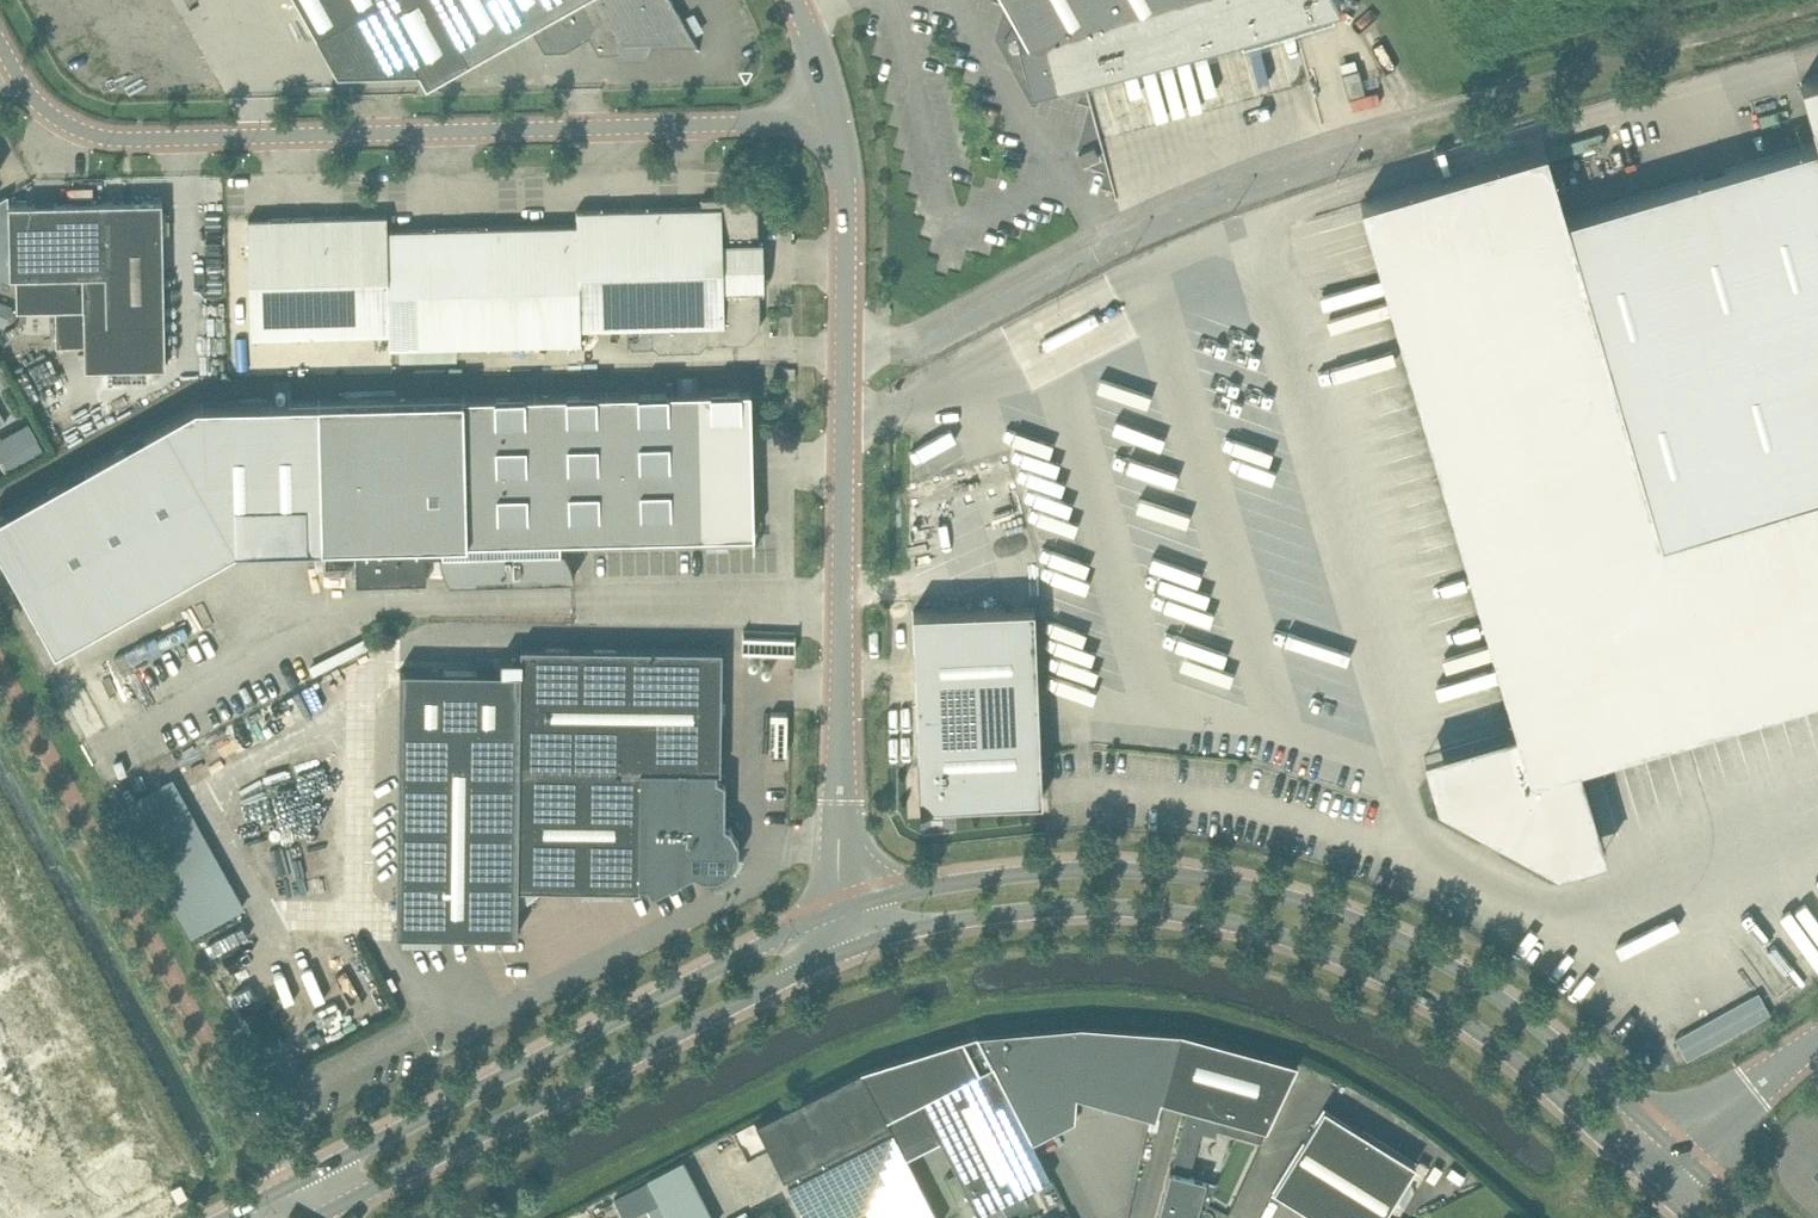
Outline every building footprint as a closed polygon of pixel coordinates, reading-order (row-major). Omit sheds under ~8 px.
[(318,33),(377,0),(299,0),(318,33)] [(419,69),(427,83),(468,60),(531,25),(544,49),(566,48),(589,35),(599,52),(618,51),(620,55),(643,54),(650,41),(661,40),(663,45),(695,44),(699,51),(700,50),(672,0),(381,0),(419,69)] [(1027,33),(1019,35),(1031,84),(1340,0),(1009,0),(1027,33)] [(1342,72),(1349,96),(1365,92),(1359,68),(1342,72)] [(1517,727),(1523,750),(1432,777),(1439,801),(1558,866),(1582,859),(1555,768),(1578,761),(1817,690),(1817,76),(1801,82),(1812,118),(1811,119),(1817,141),(1566,216),(1546,147),(1361,201),(1517,727)] [(1084,164),(1099,156),(1094,145),(1078,153),(1084,164)] [(702,205),(577,209),(577,223),(581,328),(652,326),(652,340),(659,347),(700,347),(705,342),(746,341),(761,326),(760,288),(764,288),(763,240),(759,240),(758,211),(743,196),(702,197),(702,205)] [(163,200),(9,203),(10,276),(16,276),(17,306),(56,305),(57,343),(85,342),(85,366),(166,364),(165,320),(164,260),(163,200)] [(388,228),(387,213),(248,217),(251,336),(389,333),(388,228)] [(581,342),(581,328),(577,223),(388,228),(389,333),(389,347),(581,342)] [(440,556),(442,561),(443,566),(445,571),(448,577),(450,579),(574,576),(574,571),(573,566),(571,561),(569,556),(567,551),(564,547),(561,547),(560,538),(754,533),(751,389),(698,389),(698,376),(678,376),(678,390),(319,399),(322,544),(356,543),(357,573),(427,571),(426,551),(440,550),(440,556)] [(166,420),(237,546),(322,544),(319,399),(184,407),(166,420)] [(34,436),(24,418),(0,431),(0,455),(34,436)] [(57,647),(237,546),(166,420),(0,513),(0,546),(57,647)] [(913,610),(918,733),(919,764),(919,768),(918,768),(920,804),(956,802),(956,801),(993,799),(1042,797),(1034,605),(913,610)] [(766,686),(791,687),(794,623),(757,622),(756,637),(744,636),(743,653),(768,654),(766,686)] [(400,671),(397,934),(403,934),(403,948),(441,949),(442,935),(518,936),(518,911),(518,886),(544,886),(638,888),(638,882),(646,882),(652,892),(694,871),(702,875),(717,875),(731,868),(739,855),(739,839),(731,826),(725,822),(726,780),(717,775),(717,769),(721,769),(722,648),(521,645),(521,656),(502,656),(502,672),(400,671)] [(176,776),(121,804),(190,938),(245,909),(176,776)] [(1757,990),(1674,1032),(1685,1055),(1769,1012),(1757,990)] [(1161,1098),(1162,1098),(1181,1030),(1082,1023),(978,1032),(1032,1139),(1075,1117),(1077,1093),(1156,1116),(1161,1098)] [(1157,1217),(1195,1217),(1199,1205),(1205,1206),(1218,1179),(1217,1178),(1215,1181),(1190,1174),(1206,1111),(1266,1127),(1298,1062),(1181,1029),(1181,1030),(1162,1098),(1192,1106),(1190,1114),(1187,1113),(1176,1153),(1187,1156),(1185,1163),(1174,1160),(1172,1169),(1170,1169),(1157,1217)] [(940,1137),(957,1170),(944,1177),(965,1217),(1000,1217),(1008,1214),(1001,1201),(1051,1176),(977,1031),(862,1067),(897,1136),(931,1119),(940,1137)] [(873,1217),(939,1217),(893,1129),(890,1130),(887,1123),(889,1122),(861,1067),(756,1121),(784,1176),(786,1175),(790,1182),(788,1183),(806,1217),(845,1217),(867,1207),(873,1217)] [(1386,1212),(1416,1162),(1324,1105),(1273,1188),(1322,1217),(1396,1217),(1386,1212)] [(671,1217),(713,1217),(682,1158),(649,1175),(650,1177),(662,1201),(667,1211),(671,1217)] [(615,1195),(627,1217),(647,1207),(652,1217),(655,1217),(667,1211),(662,1201),(650,1177),(615,1195)] [(772,1208),(753,1217),(777,1217),(772,1208)] [(729,1217),(751,1217),(746,1209),(729,1217)]
